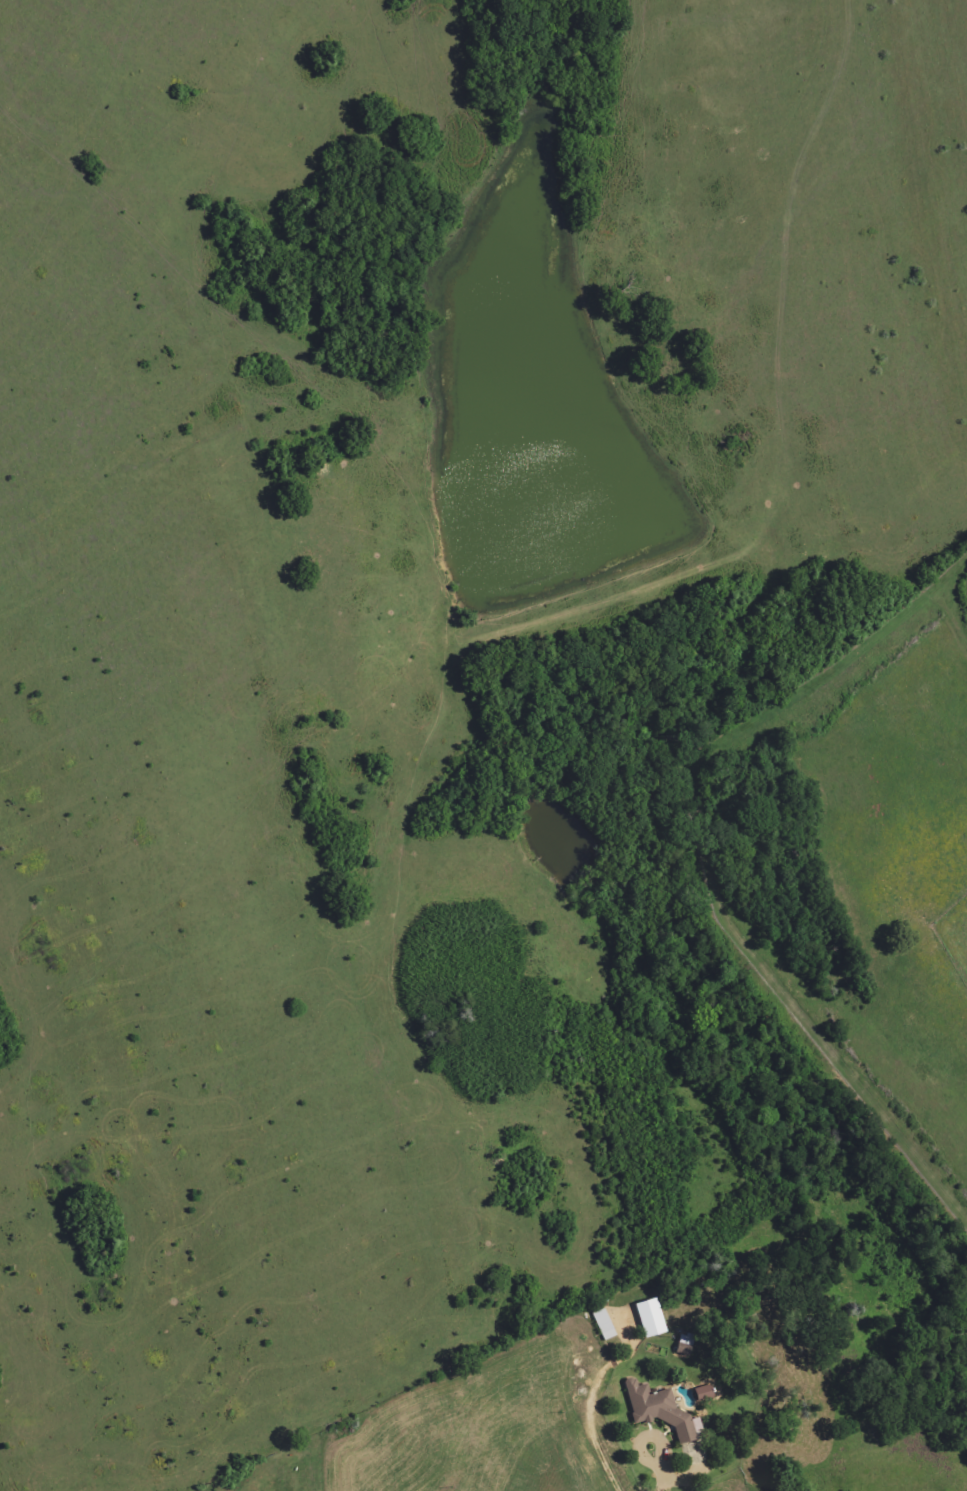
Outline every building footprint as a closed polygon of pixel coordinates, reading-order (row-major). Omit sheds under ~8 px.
[(643,1338),(664,1333),(655,1298),(634,1303),(643,1338)] [(604,1341),(615,1336),(604,1308),(592,1313),(604,1341)] [(703,1437),(698,1417),(689,1420),(686,1411),(675,1414),(669,1389),(648,1394),(646,1384),(636,1386),(634,1378),(623,1380),(634,1426),(671,1417),(677,1443),(703,1437)]
